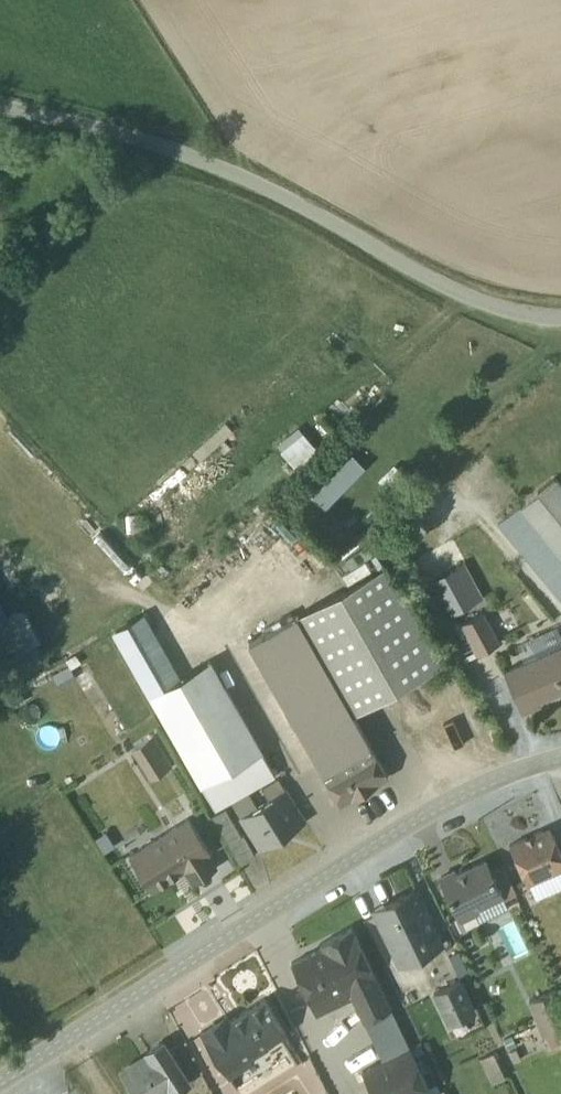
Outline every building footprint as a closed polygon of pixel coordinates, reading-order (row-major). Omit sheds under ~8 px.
[(319,454),(301,433),(279,451),(297,472),(319,454)] [(363,466),(351,454),(311,494),(324,507),(363,466)] [(409,481),(393,465),(377,480),(393,497),(409,481)] [(500,522),(560,598),(560,496),(550,483),(500,522)] [(328,572),(268,514),(250,533),(311,591),(328,572)] [(423,583),(443,619),(482,597),(463,562),(423,583)] [(247,643),(341,805),(388,778),(352,715),(442,663),(384,563),(247,643)] [(23,607),(0,619),(0,660),(9,677),(43,659),(34,642),(40,638),(23,607)] [(483,611),(446,631),(463,661),(499,643),(500,642),(483,611)] [(132,620),(113,631),(214,809),(276,773),(213,663),(203,668),(193,650),(160,669),(132,620)] [(526,707),(560,692),(560,629),(559,623),(522,640),(530,658),(508,667),(526,707)] [(130,751),(150,780),(172,765),(153,735),(130,751)] [(248,792),(231,802),(260,849),(304,821),(277,778),(261,788),(268,799),(256,806),(248,792)] [(224,809),(212,816),(239,865),(255,856),(243,835),(240,836),(224,809)] [(186,819),(128,855),(151,890),(183,870),(191,882),(216,867),(186,819)] [(508,844),(527,885),(560,870),(560,854),(549,826),(508,844)] [(502,900),(515,894),(515,893),(502,865),(490,871),(485,861),(456,874),(454,871),(440,877),(461,921),(475,914),(476,914),(474,910),(501,897),(502,900)] [(443,945),(416,889),(399,897),(401,902),(374,915),(399,966),(443,945)] [(382,1060),(408,1046),(351,928),(319,943),(321,948),(291,962),(316,1015),(351,998),(382,1060)] [(431,991),(446,1024),(476,1010),(460,977),(431,991)] [(527,1001),(526,1002),(542,1036),(544,1036),(549,1047),(560,1042),(560,1000),(555,988),(527,1001)] [(200,1031),(229,1077),(255,1060),(252,1056),(253,1055),(285,1034),(263,999),(229,1020),(225,1015),(200,1031)] [(120,1070),(135,1093),(174,1093),(173,1093),(189,1083),(162,1041),(146,1051),(147,1053),(120,1070)] [(444,1090),(443,1088),(430,1093),(408,1046),(382,1060),(360,1070),(372,1093),(446,1093),(444,1090)] [(504,1077),(492,1051),(478,1059),(491,1083),(504,1077)]
